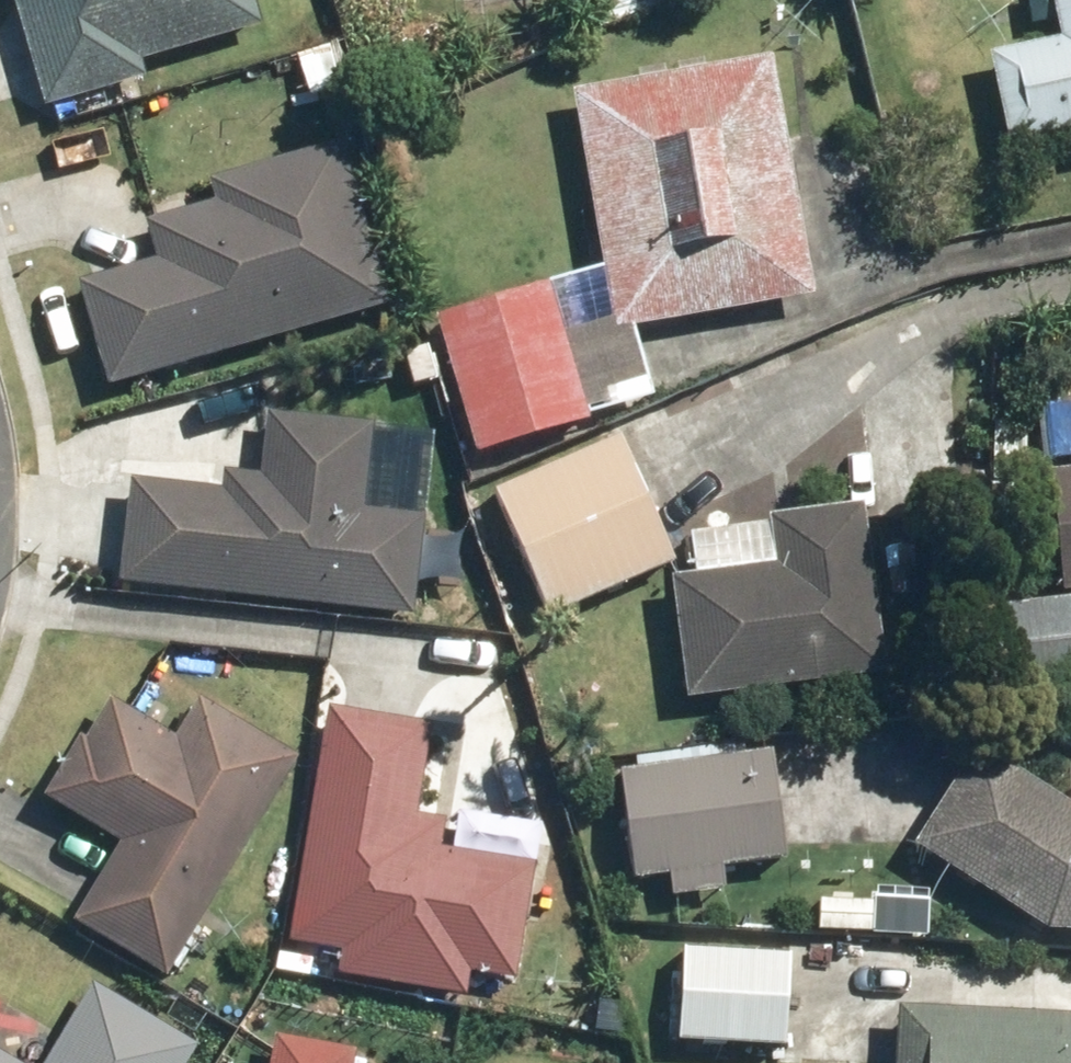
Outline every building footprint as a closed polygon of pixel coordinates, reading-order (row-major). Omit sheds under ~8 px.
[(35,120),(149,94),(142,67),(257,41),(248,0),(7,0),(35,120)] [(1047,38),(985,50),(1003,147),(1070,134),(1070,0),(1039,0),(1047,38)] [(566,96),(597,271),(432,321),(473,459),(650,406),(629,336),(818,302),(769,60),(566,96)] [(341,145),(208,182),(212,196),(138,217),(152,267),(73,289),(102,391),(388,311),(341,145)] [(1034,405),(1054,596),(994,602),(1004,694),(1070,687),(1070,401),(1034,405)] [(430,434),(269,415),(261,481),(219,476),(218,490),(125,479),(111,589),(406,625),(430,434)] [(663,566),(612,447),(490,499),(542,618),(663,566)] [(858,508),(768,514),(773,575),(670,582),(679,706),(871,692),(858,508)] [(107,698),(47,802),(117,842),(67,928),(162,983),(292,758),(197,703),(177,739),(107,698)] [(414,820),(424,729),(318,717),(291,949),(337,954),(334,981),(467,996),(470,976),(520,982),(534,860),(441,849),(444,823),(414,820)] [(718,870),(785,859),(767,748),(612,772),(629,885),(662,880),(665,903),(722,894),(718,870)] [(906,851),(1044,937),(1070,939),(1070,791),(912,785),(906,851)] [(797,959),(677,950),(669,1046),(789,1055),(797,959)] [(200,1050),(89,982),(56,1035),(10,1007),(0,1022),(0,1062),(191,1062),(200,1050)] [(885,1062),(1070,1062),(1070,1024),(888,1012),(885,1062)] [(268,1045),(265,1062),(341,1062),(343,1050),(268,1045)]
